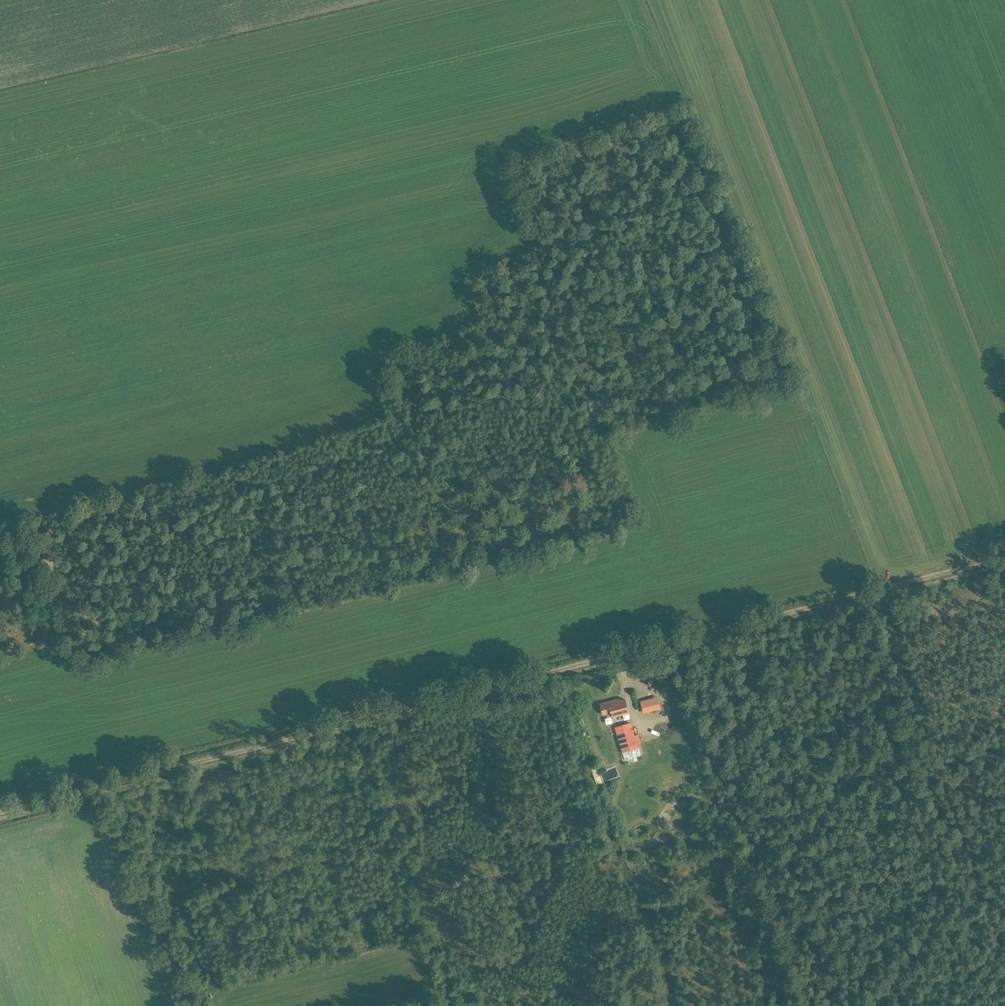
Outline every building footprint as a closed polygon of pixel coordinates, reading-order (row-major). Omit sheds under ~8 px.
[(648,698),(640,700),(644,711),(651,709),(648,698)] [(616,699),(600,703),(603,714),(612,712),(613,717),(629,712),(625,699),(616,701),(616,699)] [(613,723),(622,752),(638,747),(629,718),(613,723)] [(688,798),(686,788),(664,792),(666,802),(688,798)]
